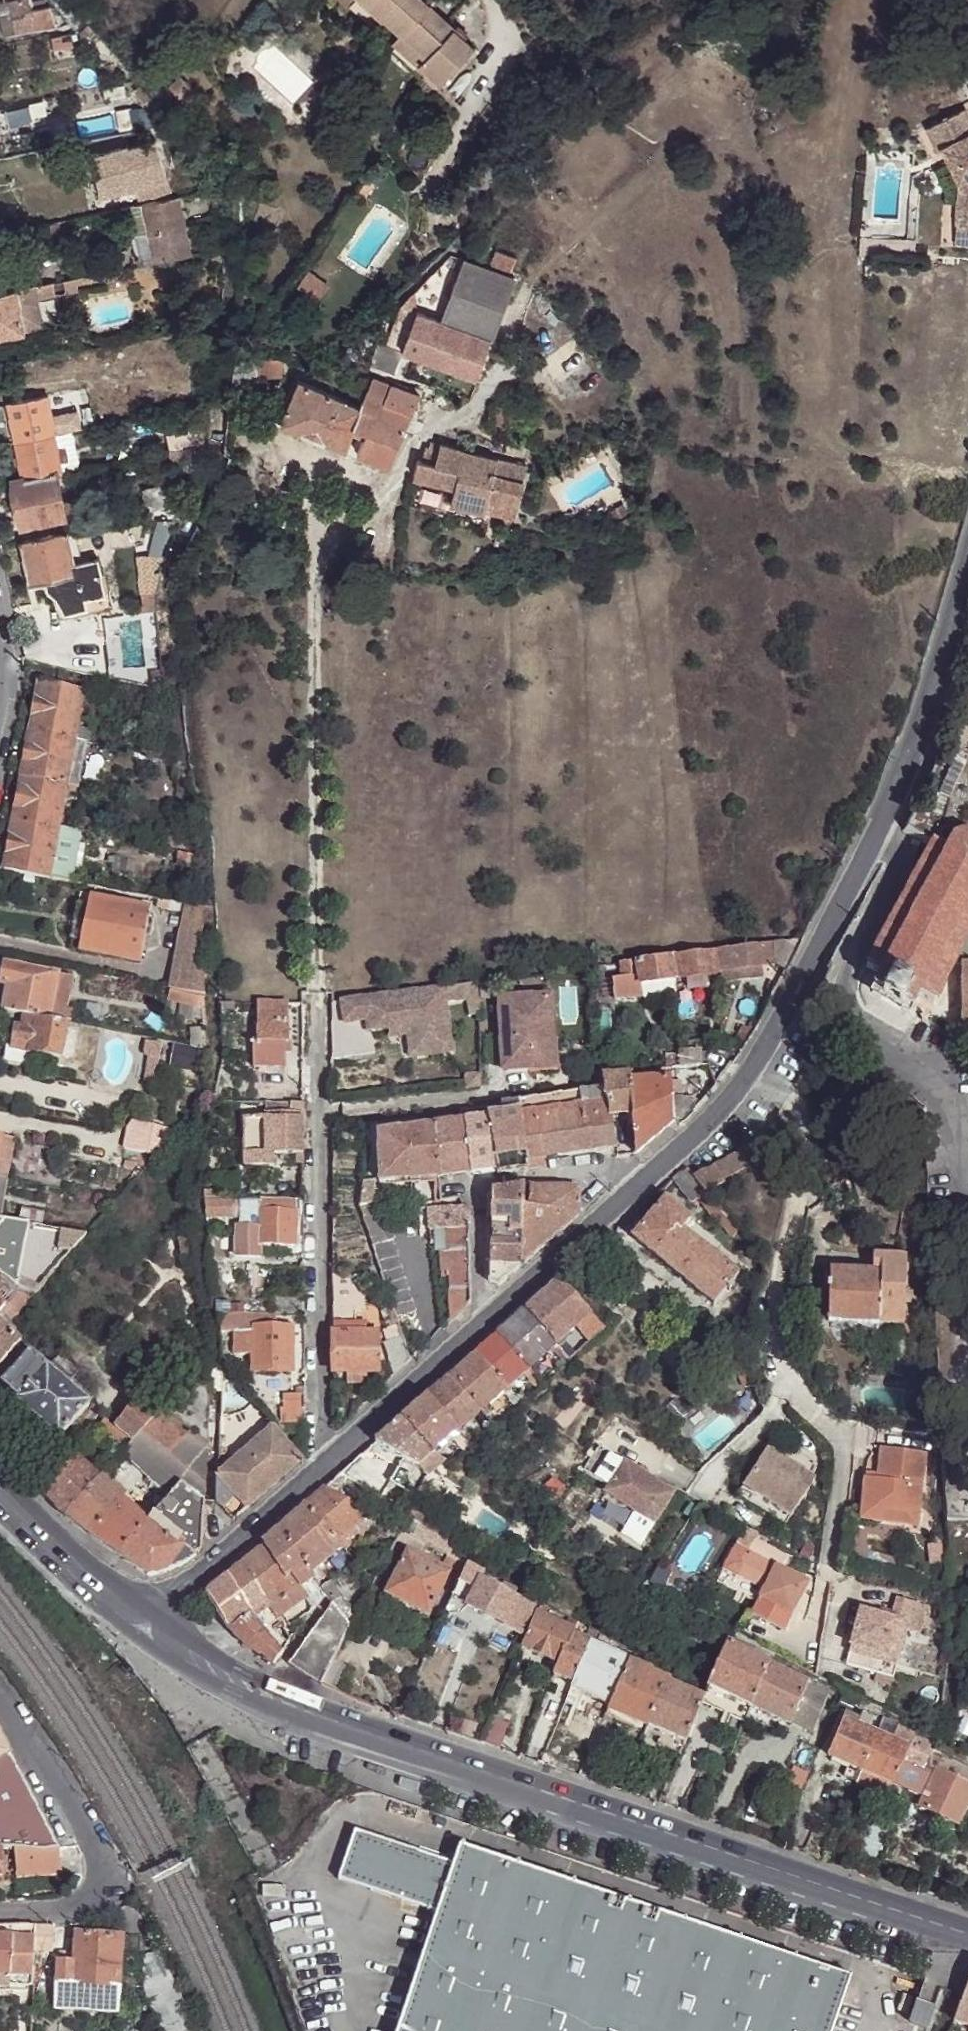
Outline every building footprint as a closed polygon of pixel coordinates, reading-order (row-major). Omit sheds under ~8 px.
[(54,23),(52,10),(57,8),(52,3),(49,0),(33,3),(32,0),(31,0),(12,3),(18,33),(55,26),(54,23)] [(431,8),(423,0),(364,0),(402,37),(431,8)] [(18,33),(12,3),(0,5),(0,15),(4,35),(18,33)] [(52,10),(54,23),(66,20),(57,8),(52,10)] [(476,51),(431,8),(402,37),(428,62),(422,68),(441,87),(476,51)] [(66,47),(65,42),(62,43),(61,36),(51,38),(54,49),(66,47)] [(428,62),(402,37),(396,43),(422,68),(428,62)] [(164,91),(177,106),(188,94),(176,80),(164,91)] [(367,82),(361,95),(368,99),(375,85),(367,82)] [(933,128),(944,151),(949,149),(965,182),(962,222),(967,223),(967,111),(933,128)] [(141,186),(167,180),(165,171),(163,164),(162,159),(95,175),(98,191),(117,186),(119,192),(141,186)] [(145,205),(172,200),(167,180),(141,186),(145,205)] [(225,210),(225,194),(218,195),(213,196),(213,210),(225,210)] [(189,258),(179,198),(172,200),(145,205),(133,207),(137,234),(148,233),(152,259),(153,265),(189,258)] [(225,210),(213,210),(212,228),(224,228),(225,210)] [(214,237),(225,237),(224,228),(212,228),(212,237),(214,237)] [(148,233),(137,234),(142,260),(152,259),(148,233)] [(212,254),(225,252),(225,237),(214,237),(212,254)] [(515,257),(495,249),(490,262),(510,270),(515,257)] [(452,252),(402,304),(491,337),(507,294),(513,276),(452,252)] [(76,285),(75,278),(62,281),(65,293),(77,291),(76,285)] [(54,295),(52,283),(30,287),(33,299),(54,295)] [(33,299),(30,287),(15,290),(22,326),(33,324),(29,300),(33,299)] [(15,290),(0,292),(0,335),(23,331),(22,326),(15,290)] [(371,363),(396,372),(403,350),(476,377),(491,337),(402,304),(386,343),(378,341),(371,363)] [(348,344),(340,352),(353,357),(357,353),(348,344)] [(232,360),(230,390),(250,393),(259,386),(260,375),(258,374),(258,372),(259,360),(249,359),(232,360)] [(258,374),(260,375),(282,375),(283,360),(259,360),(258,372),(258,374)] [(68,393),(80,391),(77,376),(63,379),(65,394),(68,393)] [(299,380),(280,421),(345,450),(352,433),(363,438),(355,456),(386,469),(418,398),(372,378),(359,408),(299,380)] [(80,391),(82,401),(89,399),(88,390),(80,391)] [(69,403),(82,401),(80,391),(68,393),(69,403)] [(60,405),(69,403),(68,393),(65,394),(48,397),(48,401),(53,400),(54,406),(49,407),(54,430),(65,428),(60,405)] [(54,430),(49,407),(48,401),(48,397),(48,396),(8,403),(15,442),(55,435),(54,430)] [(210,428),(213,405),(200,407),(197,431),(210,428)] [(194,447),(207,445),(210,428),(197,431),(167,438),(170,451),(184,449),(194,447)] [(57,446),(55,435),(15,442),(22,479),(56,473),(62,471),(60,461),(57,446)] [(64,444),(57,446),(60,461),(67,460),(64,444)] [(495,499),(517,505),(526,465),(438,446),(436,452),(422,448),(419,462),(416,461),(412,477),(447,485),(446,489),(453,492),(451,505),(492,514),(495,499)] [(172,462),(183,459),(187,459),(184,449),(170,451),(172,462)] [(56,473),(22,479),(11,481),(20,525),(64,517),(61,502),(56,473)] [(143,491),(148,511),(178,504),(173,484),(143,491)] [(77,499),(61,502),(64,517),(80,514),(77,499)] [(514,519),(517,505),(495,499),(492,514),(514,519)] [(176,521),(173,521),(160,521),(149,553),(160,557),(164,544),(166,544),(176,521)] [(72,565),(65,532),(20,540),(30,585),(46,582),(74,576),(72,565)] [(105,596),(98,560),(72,565),(74,576),(46,582),(47,588),(56,595),(61,604),(65,612),(86,608),(87,608),(86,599),(105,596)] [(87,608),(86,608),(87,614),(108,610),(105,596),(86,599),(87,608)] [(84,689),(86,675),(58,670),(55,684),(84,689)] [(83,695),(84,689),(55,684),(39,680),(30,731),(74,739),(75,735),(78,717),(83,695)] [(103,693),(84,689),(83,695),(102,698),(103,693)] [(156,716),(167,716),(167,705),(156,704),(156,716)] [(86,742),(90,742),(94,721),(78,717),(75,735),(81,736),(80,741),(86,742)] [(68,778),(74,739),(30,731),(21,776),(66,784),(68,778)] [(79,780),(86,742),(80,741),(74,739),(68,778),(79,780)] [(167,751),(167,740),(157,740),(157,752),(167,751)] [(66,784),(21,776),(13,820),(58,828),(65,791),(66,784)] [(78,787),(79,780),(68,778),(66,784),(76,786),(78,787)] [(74,792),(76,786),(66,784),(65,791),(74,792)] [(171,804),(184,807),(181,800),(172,798),(171,804)] [(188,814),(184,807),(171,804),(170,810),(188,814)] [(58,828),(13,820),(6,856),(3,869),(49,877),(49,872),(58,828)] [(187,823),(170,820),(166,843),(185,847),(187,823)] [(63,874),(71,830),(58,828),(49,872),(63,874)] [(937,833),(933,842),(947,849),(952,841),(937,833)] [(953,966),(967,938),(967,837),(965,835),(953,839),(952,841),(947,849),(933,842),(865,968),(881,977),(876,985),(872,983),(870,987),(873,989),(871,993),(910,1014),(912,1010),(916,1011),(918,1007),(913,1005),(918,996),(934,1004),(953,966)] [(178,855),(180,850),(175,849),(174,857),(176,857),(174,866),(199,870),(198,858),(178,855)] [(70,876),(63,874),(49,872),(49,877),(70,881),(70,876)] [(77,903),(88,905),(90,896),(91,896),(91,894),(81,892),(79,893),(77,903)] [(90,896),(88,905),(82,941),(80,950),(139,961),(149,907),(91,896),(90,896)] [(173,909),(173,900),(155,897),(154,906),(173,909)] [(205,992),(202,905),(189,903),(185,902),(169,985),(193,990),(205,992)] [(787,968),(803,938),(773,942),(776,961),(777,963),(787,968)] [(953,966),(964,966),(964,1031),(967,1031),(967,938),(953,966)] [(773,942),(718,949),(722,969),(740,966),(761,963),(776,961),(773,942)] [(718,949),(674,955),(676,977),(689,975),(706,972),(722,969),(718,949)] [(641,982),(642,982),(676,977),(674,955),(638,960),(641,982)] [(638,960),(621,962),(623,977),(613,979),(616,999),(644,994),(642,982),(641,982),(638,960)] [(761,963),(740,966),(742,978),(762,974),(761,963)] [(775,990),(787,968),(777,963),(768,986),(775,990)] [(48,1017),(56,972),(5,964),(1,983),(8,984),(3,1009),(48,1017)] [(601,965),(590,967),(590,975),(602,973),(601,965)] [(740,966),(722,969),(723,979),(723,980),(742,978),(740,966)] [(48,1017),(67,1021),(69,1009),(65,1009),(71,976),(56,972),(48,1017)] [(706,972),(689,975),(690,988),(708,984),(706,972)] [(471,1014),(480,1013),(480,982),(467,984),(469,999),(471,1014)] [(467,984),(343,1001),(346,1022),(368,1019),(370,1032),(390,1029),(415,1025),(419,1055),(454,1051),(447,1002),(469,999),(467,984)] [(193,990),(169,985),(167,996),(191,1000),(193,990)] [(205,1003),(205,992),(193,990),(191,1000),(205,1003)] [(207,1019),(205,1003),(191,1000),(167,996),(164,1013),(207,1019)] [(913,1005),(918,1007),(918,1006),(926,1018),(934,1004),(918,996),(913,1005)] [(549,1067),(544,999),(501,1001),(505,1069),(549,1067)] [(550,999),(544,999),(549,1067),(554,1067),(550,999)] [(233,1003),(219,1003),(219,1015),(233,1016),(233,1003)] [(288,1003),(258,1003),(257,1041),(287,1041),(288,1003)] [(16,1026),(12,1048),(60,1055),(66,1024),(24,1016),(22,1027),(16,1026)] [(754,1030),(757,1024),(752,1021),(749,1027),(754,1030)] [(746,1043),(754,1030),(749,1027),(744,1024),(736,1037),(746,1043)] [(415,1025),(390,1029),(391,1037),(409,1034),(412,1057),(419,1055),(415,1025)] [(287,1041),(257,1041),(254,1041),(254,1067),(284,1067),(285,1051),(285,1043),(287,1043),(287,1041)] [(207,1056),(208,1047),(191,1044),(189,1053),(207,1056)] [(694,1051),(678,1052),(678,1065),(695,1062),(694,1054),(694,1051)] [(678,1065),(678,1052),(665,1053),(665,1066),(677,1065),(678,1065)] [(710,1053),(694,1054),(695,1062),(709,1062),(710,1053)] [(695,1062),(678,1065),(677,1065),(677,1076),(713,1073),(711,1062),(709,1062),(695,1062)] [(466,1077),(466,1087),(480,1085),(481,1075),(466,1077)] [(604,1077),(605,1086),(606,1086),(608,1100),(611,1114),(613,1114),(632,1112),(633,1112),(631,1080),(631,1075),(604,1077)] [(662,1131),(675,1120),(673,1095),(672,1076),(631,1080),(633,1112),(632,1112),(635,1154),(653,1140),(662,1131)] [(605,1086),(597,1087),(597,1088),(551,1095),(518,1101),(519,1105),(521,1112),(608,1100),(606,1086),(605,1086)] [(679,1126),(693,1113),(694,1094),(673,1095),(675,1120),(679,1126)] [(617,1146),(613,1114),(611,1114),(608,1100),(521,1112),(528,1160),(545,1158),(617,1146)] [(289,1113),(289,1103),(264,1103),(264,1114),(289,1113)] [(302,1113),(302,1103),(289,1103),(289,1113),(302,1113)] [(528,1160),(521,1112),(491,1116),(498,1170),(497,1170),(498,1174),(530,1169),(528,1160)] [(302,1154),(302,1113),(289,1113),(264,1114),(264,1118),(264,1154),(272,1154),(295,1154),(302,1154)] [(476,1172),(497,1170),(498,1170),(491,1116),(468,1119),(463,1120),(469,1173),(476,1172)] [(264,1154),(264,1118),(242,1117),(243,1166),(272,1167),(272,1154),(264,1154)] [(440,1176),(469,1173),(463,1120),(434,1124),(433,1126),(440,1176)] [(130,1148),(155,1153),(170,1136),(171,1127),(144,1121),(142,1129),(134,1127),(130,1148)] [(440,1178),(440,1176),(433,1126),(379,1132),(380,1181),(440,1178)] [(5,1179),(13,1139),(1,1137),(0,1141),(0,1173),(4,1174),(3,1179),(5,1179)] [(736,1154),(694,1176),(692,1178),(703,1192),(704,1195),(723,1185),(722,1182),(759,1160),(764,1158),(761,1152),(757,1153),(753,1143),(736,1154)] [(530,1169),(546,1167),(545,1158),(528,1160),(530,1169)] [(686,1166),(671,1179),(691,1202),(703,1192),(692,1178),(694,1176),(686,1166)] [(524,1205),(525,1186),(507,1189),(492,1192),(489,1282),(498,1286),(507,1280),(520,1267),(524,1205)] [(524,1205),(520,1267),(550,1240),(580,1214),(580,1188),(530,1186),(529,1206),(524,1205)] [(362,1189),(360,1206),(369,1206),(370,1189),(362,1189)] [(704,1195),(695,1200),(724,1229),(731,1222),(704,1195)] [(664,1199),(631,1238),(713,1304),(723,1292),(728,1296),(744,1276),(740,1272),(736,1275),(710,1253),(711,1252),(680,1231),(689,1220),(664,1199)] [(238,1202),(202,1201),(204,1218),(238,1217),(238,1213),(238,1202)] [(238,1202),(238,1213),(259,1213),(260,1209),(260,1203),(238,1202)] [(259,1227),(258,1243),(294,1244),(295,1204),(277,1203),(277,1210),(260,1209),(259,1213),(259,1227)] [(19,1221),(41,1225),(44,1208),(21,1204),(19,1221)] [(361,1208),(364,1219),(374,1216),(372,1207),(361,1208)] [(471,1229),(471,1215),(465,1207),(425,1208),(425,1230),(438,1230),(449,1229),(471,1229)] [(33,1293),(85,1233),(41,1225),(19,1221),(0,1218),(0,1275),(2,1277),(17,1290),(33,1293)] [(258,1256),(258,1243),(259,1227),(236,1227),(234,1256),(258,1256)] [(450,1251),(449,1229),(438,1230),(436,1273),(439,1277),(443,1277),(443,1251),(450,1251)] [(471,1304),(471,1229),(449,1229),(450,1251),(443,1251),(443,1277),(450,1278),(450,1323),(471,1304)] [(199,1265),(192,1234),(177,1237),(183,1268),(199,1265)] [(882,1249),(880,1235),(871,1236),(873,1251),(882,1249)] [(905,1254),(882,1253),(871,1253),(870,1271),(878,1272),(877,1322),(903,1323),(905,1254)] [(878,1272),(870,1271),(828,1269),(828,1271),(824,1270),(823,1290),(827,1290),(826,1321),(877,1322),(878,1272)] [(333,1276),(333,1308),(355,1309),(363,1309),(363,1276),(333,1276)] [(558,1280),(525,1310),(555,1344),(560,1340),(573,1328),(588,1314),(558,1280)] [(10,1321),(9,1321),(33,1293),(17,1290),(3,1305),(0,1308),(0,1324),(4,1328),(10,1321)] [(303,1315),(303,1297),(274,1297),(274,1315),(303,1315)] [(383,1317),(393,1313),(389,1300),(378,1303),(383,1317)] [(333,1308),(333,1325),(355,1325),(356,1324),(355,1309),(333,1308)] [(525,1310),(497,1335),(527,1369),(531,1365),(555,1344),(525,1310)] [(573,1328),(587,1342),(602,1329),(588,1314),(573,1328)] [(244,1326),(244,1315),(216,1316),(218,1327),(244,1326)] [(275,1325),(274,1315),(263,1315),(251,1315),(252,1371),(291,1371),(290,1325),(275,1325)] [(7,1357),(20,1341),(4,1328),(0,1324),(0,1365),(7,1357)] [(355,1325),(355,1332),(365,1332),(364,1324),(356,1324),(355,1325)] [(389,1343),(401,1339),(397,1326),(387,1330),(385,1331),(389,1343)] [(735,1344),(727,1327),(717,1331),(725,1349),(735,1344)] [(333,1332),(334,1373),(347,1373),(365,1373),(379,1373),(379,1333),(365,1332),(355,1332),(333,1332)] [(484,1346),(450,1376),(480,1410),(501,1391),(507,1387),(527,1369),(497,1335),(484,1346)] [(393,1376),(409,1361),(401,1339),(389,1343),(385,1345),(393,1376)] [(22,1350),(27,1355),(31,1351),(37,1346),(31,1341),(22,1350)] [(735,1344),(725,1349),(742,1388),(753,1383),(735,1344)] [(17,1367),(2,1383),(18,1398),(47,1366),(31,1351),(27,1355),(17,1367)] [(569,1359),(562,1352),(558,1356),(564,1363),(569,1359)] [(61,1355),(50,1367),(67,1382),(71,1376),(77,1370),(61,1355)] [(2,1383),(17,1367),(7,1357),(0,1365),(0,1381),(2,1383)] [(531,1365),(527,1369),(531,1374),(540,1384),(545,1380),(531,1365)] [(47,1366),(18,1398),(17,1400),(59,1437),(89,1403),(88,1401),(67,1382),(50,1367),(47,1366)] [(209,1377),(209,1366),(200,1366),(200,1377),(209,1377)] [(221,1390),(222,1369),(209,1366),(209,1377),(210,1388),(221,1390)] [(334,1373),(333,1383),(347,1383),(347,1373),(334,1373)] [(347,1373),(347,1383),(365,1384),(365,1373),(347,1373)] [(540,1384),(531,1374),(527,1378),(535,1388),(540,1384)] [(67,1382),(88,1401),(93,1395),(71,1376),(67,1382)] [(450,1376),(426,1397),(456,1432),(480,1410),(450,1376)] [(182,1483),(203,1500),(208,1446),(210,1388),(184,1383),(171,1398),(162,1407),(159,1410),(131,1442),(123,1451),(128,1457),(171,1495),(182,1483)] [(146,1392),(162,1407),(171,1398),(154,1383),(146,1392)] [(761,1402),(753,1383),(742,1388),(750,1406),(761,1402)] [(507,1387),(501,1391),(514,1407),(520,1402),(515,1397),(507,1387)] [(520,1402),(524,1399),(519,1393),(515,1397),(520,1402)] [(114,1427),(131,1442),(159,1410),(142,1394),(114,1427)] [(426,1397),(403,1419),(432,1453),(451,1436),(456,1432),(426,1397)] [(666,1408),(678,1420),(685,1412),(673,1399),(666,1408)] [(303,1422),(303,1408),(259,1409),(271,1423),(303,1422)] [(333,1408),(334,1419),(342,1419),(342,1408),(333,1408)] [(96,1429),(122,1452),(123,1451),(131,1442),(114,1427),(105,1419),(96,1429)] [(432,1453),(403,1419),(375,1443),(416,1468),(432,1453)] [(484,1424),(489,1429),(493,1425),(489,1421),(484,1424)] [(230,1522),(300,1461),(270,1427),(217,1473),(215,1505),(230,1522)] [(469,1447),(456,1432),(451,1436),(464,1451),(469,1447)] [(92,1434),(82,1445),(89,1451),(100,1440),(92,1434)] [(764,1447),(741,1487),(760,1498),(774,1506),(790,1516),(814,1476),(764,1447)] [(880,1511),(915,1516),(923,1454),(878,1448),(874,1480),(862,1479),(857,1521),(878,1524),(880,1511)] [(124,1461),(128,1457),(123,1451),(122,1452),(119,1456),(124,1461)] [(440,1459),(432,1453),(416,1468),(422,1475),(440,1459)] [(41,1491),(65,1517),(100,1478),(74,1455),(41,1491)] [(444,1469),(449,1465),(443,1461),(433,1471),(439,1477),(440,1477),(441,1477),(441,1474),(444,1469)] [(602,1496),(651,1527),(672,1495),(623,1464),(602,1496)] [(340,1474),(324,1487),(356,1505),(366,1488),(340,1474)] [(65,1517),(91,1535),(123,1498),(126,1495),(103,1475),(100,1478),(65,1517)] [(141,1491),(155,1505),(165,1494),(150,1481),(141,1491)] [(188,1561),(201,1549),(203,1500),(182,1483),(171,1495),(147,1520),(118,1553),(149,1575),(166,1570),(188,1561)] [(324,1487),(304,1505),(335,1540),(368,1512),(356,1505),(324,1487)] [(760,1498),(741,1487),(735,1496),(754,1508),(760,1498)] [(97,1539),(118,1553),(147,1520),(123,1498),(91,1535),(97,1539)] [(414,1505),(402,1531),(425,1544),(447,1556),(465,1566),(473,1553),(448,1539),(446,1542),(426,1532),(440,1503),(429,1498),(424,1510),(414,1505)] [(304,1505),(280,1527),(309,1573),(319,1565),(340,1547),(335,1540),(304,1505)] [(913,1529),(915,1516),(880,1511),(878,1524),(913,1529)] [(399,1530),(390,1524),(386,1532),(395,1538),(399,1530)] [(261,1543),(264,1547),(285,1579),(290,1574),(300,1587),(313,1579),(309,1573),(280,1527),(261,1543)] [(399,1530),(395,1538),(394,1540),(401,1544),(420,1553),(425,1544),(402,1531),(399,1530)] [(752,1539),(746,1553),(777,1568),(784,1555),(752,1539)] [(264,1547),(241,1564),(278,1621),(282,1627),(296,1616),(291,1609),(303,1601),(307,1597),(300,1587),(290,1574),(285,1579),(264,1547)] [(735,1547),(723,1571),(762,1591),(749,1615),(781,1630),(806,1583),(777,1568),(746,1553),(735,1547)] [(406,1551),(384,1594),(428,1615),(450,1572),(406,1551)] [(463,1572),(465,1566),(447,1556),(442,1565),(456,1572),(461,1574),(463,1572)] [(228,1576),(282,1653),(286,1643),(276,1631),(275,1632),(271,1625),(278,1621),(241,1564),(228,1576)] [(309,1573),(313,1579),(316,1583),(327,1574),(319,1565),(309,1573)] [(480,1581),(463,1572),(461,1574),(452,1597),(468,1605),(480,1581)] [(247,1648),(274,1663),(282,1653),(228,1576),(205,1593),(228,1631),(247,1648)] [(313,1579),(300,1587),(307,1597),(314,1606),(316,1608),(327,1599),(322,1592),(319,1588),(316,1583),(313,1579)] [(481,1580),(480,1581),(468,1605),(467,1606),(505,1625),(506,1624),(518,1600),(519,1599),(481,1580)] [(314,1606),(307,1597),(303,1601),(308,1608),(310,1610),(314,1606)] [(858,1609),(847,1647),(895,1660),(903,1630),(917,1634),(925,1606),(894,1597),(889,1613),(888,1618),(877,1615),(858,1609)] [(535,1609),(518,1600),(506,1624),(523,1633),(535,1609)] [(291,1609),(296,1616),(308,1608),(303,1601),(291,1609)] [(331,1604),(287,1664),(318,1683),(349,1625),(331,1604)] [(543,1618),(548,1607),(541,1604),(536,1615),(543,1618)] [(878,1609),(877,1615),(888,1618),(889,1613),(878,1609)] [(571,1635),(573,1630),(564,1626),(543,1618),(536,1615),(522,1646),(559,1663),(571,1635)] [(573,1630),(576,1622),(568,1618),(564,1626),(573,1630)] [(282,1627),(278,1621),(271,1625),(275,1632),(276,1631),(286,1643),(288,1639),(289,1638),(282,1627)] [(591,1643),(595,1632),(589,1628),(584,1640),(591,1643)] [(573,1684),(591,1643),(584,1640),(571,1635),(559,1663),(554,1675),(573,1684)] [(710,1679),(725,1645),(708,1638),(693,1671),(710,1679)] [(700,1701),(702,1697),(666,1682),(667,1680),(650,1672),(651,1670),(630,1661),(630,1659),(591,1643),(573,1684),(565,1701),(577,1706),(581,1694),(609,1705),(607,1708),(661,1731),(684,1741),(700,1701)] [(768,1663),(726,1643),(725,1645),(710,1679),(707,1686),(749,1707),(750,1706),(768,1663)] [(895,1660),(847,1647),(842,1665),(889,1679),(895,1660)] [(807,1682),(768,1663),(750,1706),(789,1724),(801,1696),(819,1705),(824,1693),(806,1684),(807,1682)] [(573,1684),(554,1675),(539,1712),(558,1721),(565,1701),(573,1684)] [(749,1707),(707,1686),(706,1689),(702,1697),(700,1701),(742,1722),(749,1707)] [(853,1697),(843,1692),(837,1706),(846,1710),(853,1697)] [(808,1732),(819,1705),(801,1696),(789,1724),(808,1732)] [(504,1714),(493,1709),(479,1742),(498,1748),(508,1725),(501,1721),(504,1714)] [(856,1724),(859,1719),(839,1711),(836,1716),(842,1718),(856,1724)] [(860,1769),(875,1733),(866,1729),(870,1719),(860,1714),(859,1719),(856,1724),(842,1718),(826,1755),(831,1757),(860,1769)] [(684,1741),(661,1731),(657,1743),(679,1752),(684,1741)] [(890,1739),(875,1733),(860,1769),(894,1784),(909,1748),(906,1746),(909,1739),(893,1732),(890,1739)] [(56,1847),(0,1736),(0,1846),(17,1848),(42,1850),(56,1847)] [(932,1754),(920,1748),(912,1765),(924,1771),(932,1754)] [(855,1782),(860,1769),(831,1757),(826,1770),(855,1782)] [(957,1825),(967,1800),(967,1770),(942,1758),(937,1769),(936,1768),(919,1807),(957,1825)] [(894,1784),(860,1769),(855,1782),(852,1787),(887,1800),(894,1784)] [(476,1832),(470,1844),(373,1806),(354,1854),(451,1892),(397,2030),(838,2030),(860,1975),(555,1856),(509,1841),(476,1832)] [(480,1826),(476,1832),(509,1841),(555,1856),(480,1826)] [(64,1874),(56,1847),(42,1850),(17,1848),(19,1877),(64,1874)] [(873,1864),(869,1872),(875,1875),(879,1866),(873,1864)] [(0,1924),(0,1974),(9,1974),(9,1984),(9,1989),(24,1990),(25,1984),(31,1984),(33,1949),(34,1924),(0,1924)] [(50,1924),(34,1924),(33,1949),(49,1950),(50,1924)] [(119,1936),(75,1933),(73,1962),(56,1960),(53,2007),(114,2010),(119,1936)] [(9,1989),(9,1984),(9,1974),(0,1980),(0,1988),(9,1989)] [(959,2005),(967,2008),(967,1981),(959,2005)] [(909,2018),(926,2026),(934,2005),(917,1999),(909,2018)] [(959,2005),(956,2015),(967,2020),(967,2008),(959,2005)]
